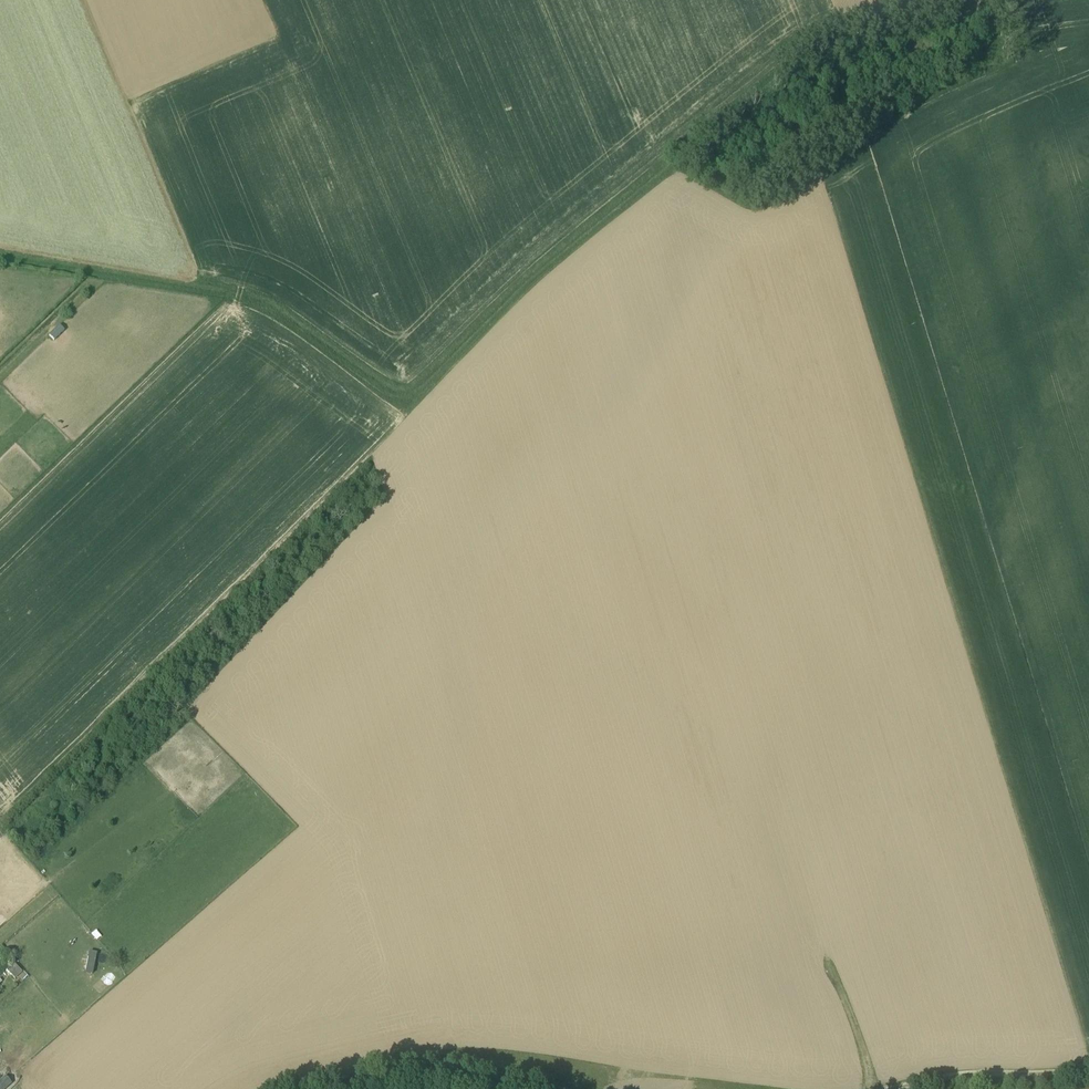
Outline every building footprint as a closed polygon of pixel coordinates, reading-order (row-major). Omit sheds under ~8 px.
[(56,325),(48,335),(54,339),(61,329),(56,325)] [(13,962),(6,969),(14,979),(22,972),(13,962)]
